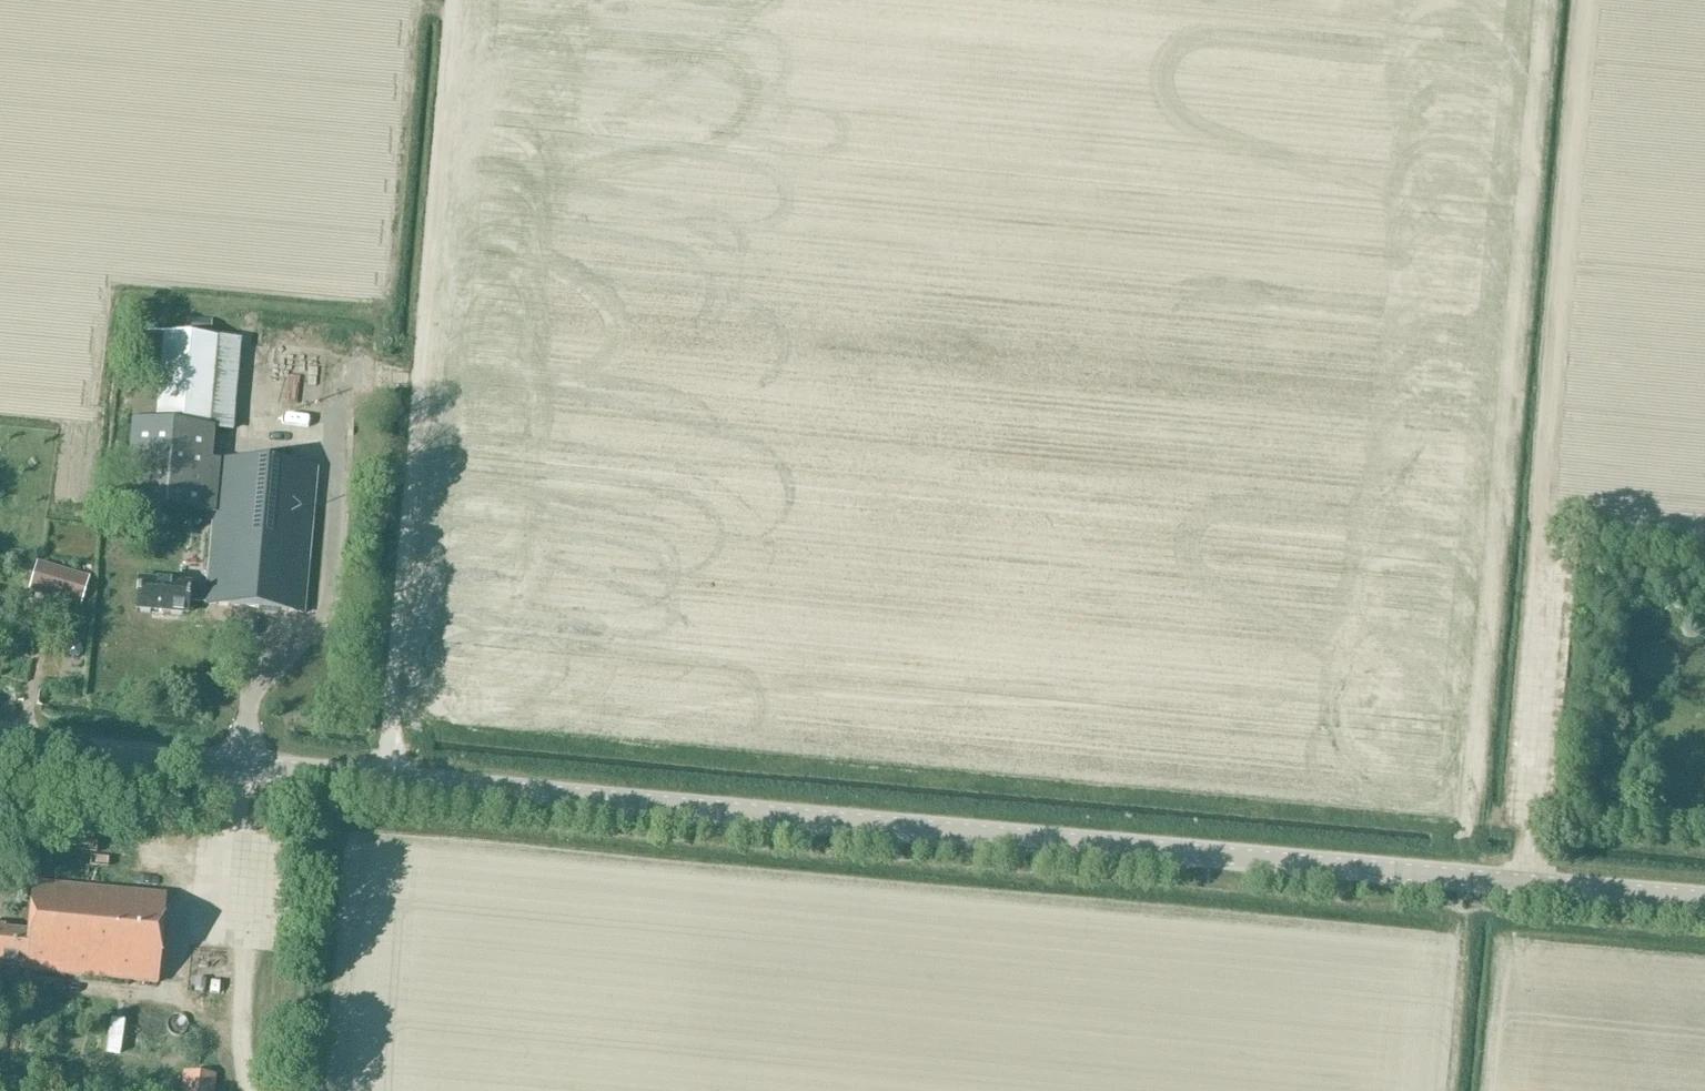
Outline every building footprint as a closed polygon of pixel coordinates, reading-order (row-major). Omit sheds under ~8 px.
[(212,321),(188,319),(187,336),(211,338),(212,321)] [(140,335),(125,508),(207,515),(212,462),(214,432),(222,342),(140,335)] [(138,580),(135,611),(189,616),(191,602),(207,604),(207,607),(302,615),(315,471),(220,462),(215,514),(209,586),(138,580)] [(30,592),(82,607),(90,577),(39,562),(30,592)] [(27,969),(26,972),(156,984),(164,895),(32,883),(27,936),(4,934),(4,928),(0,928),(0,967),(27,969)] [(184,1090),(218,1090),(219,1074),(185,1071),(184,1090)]
